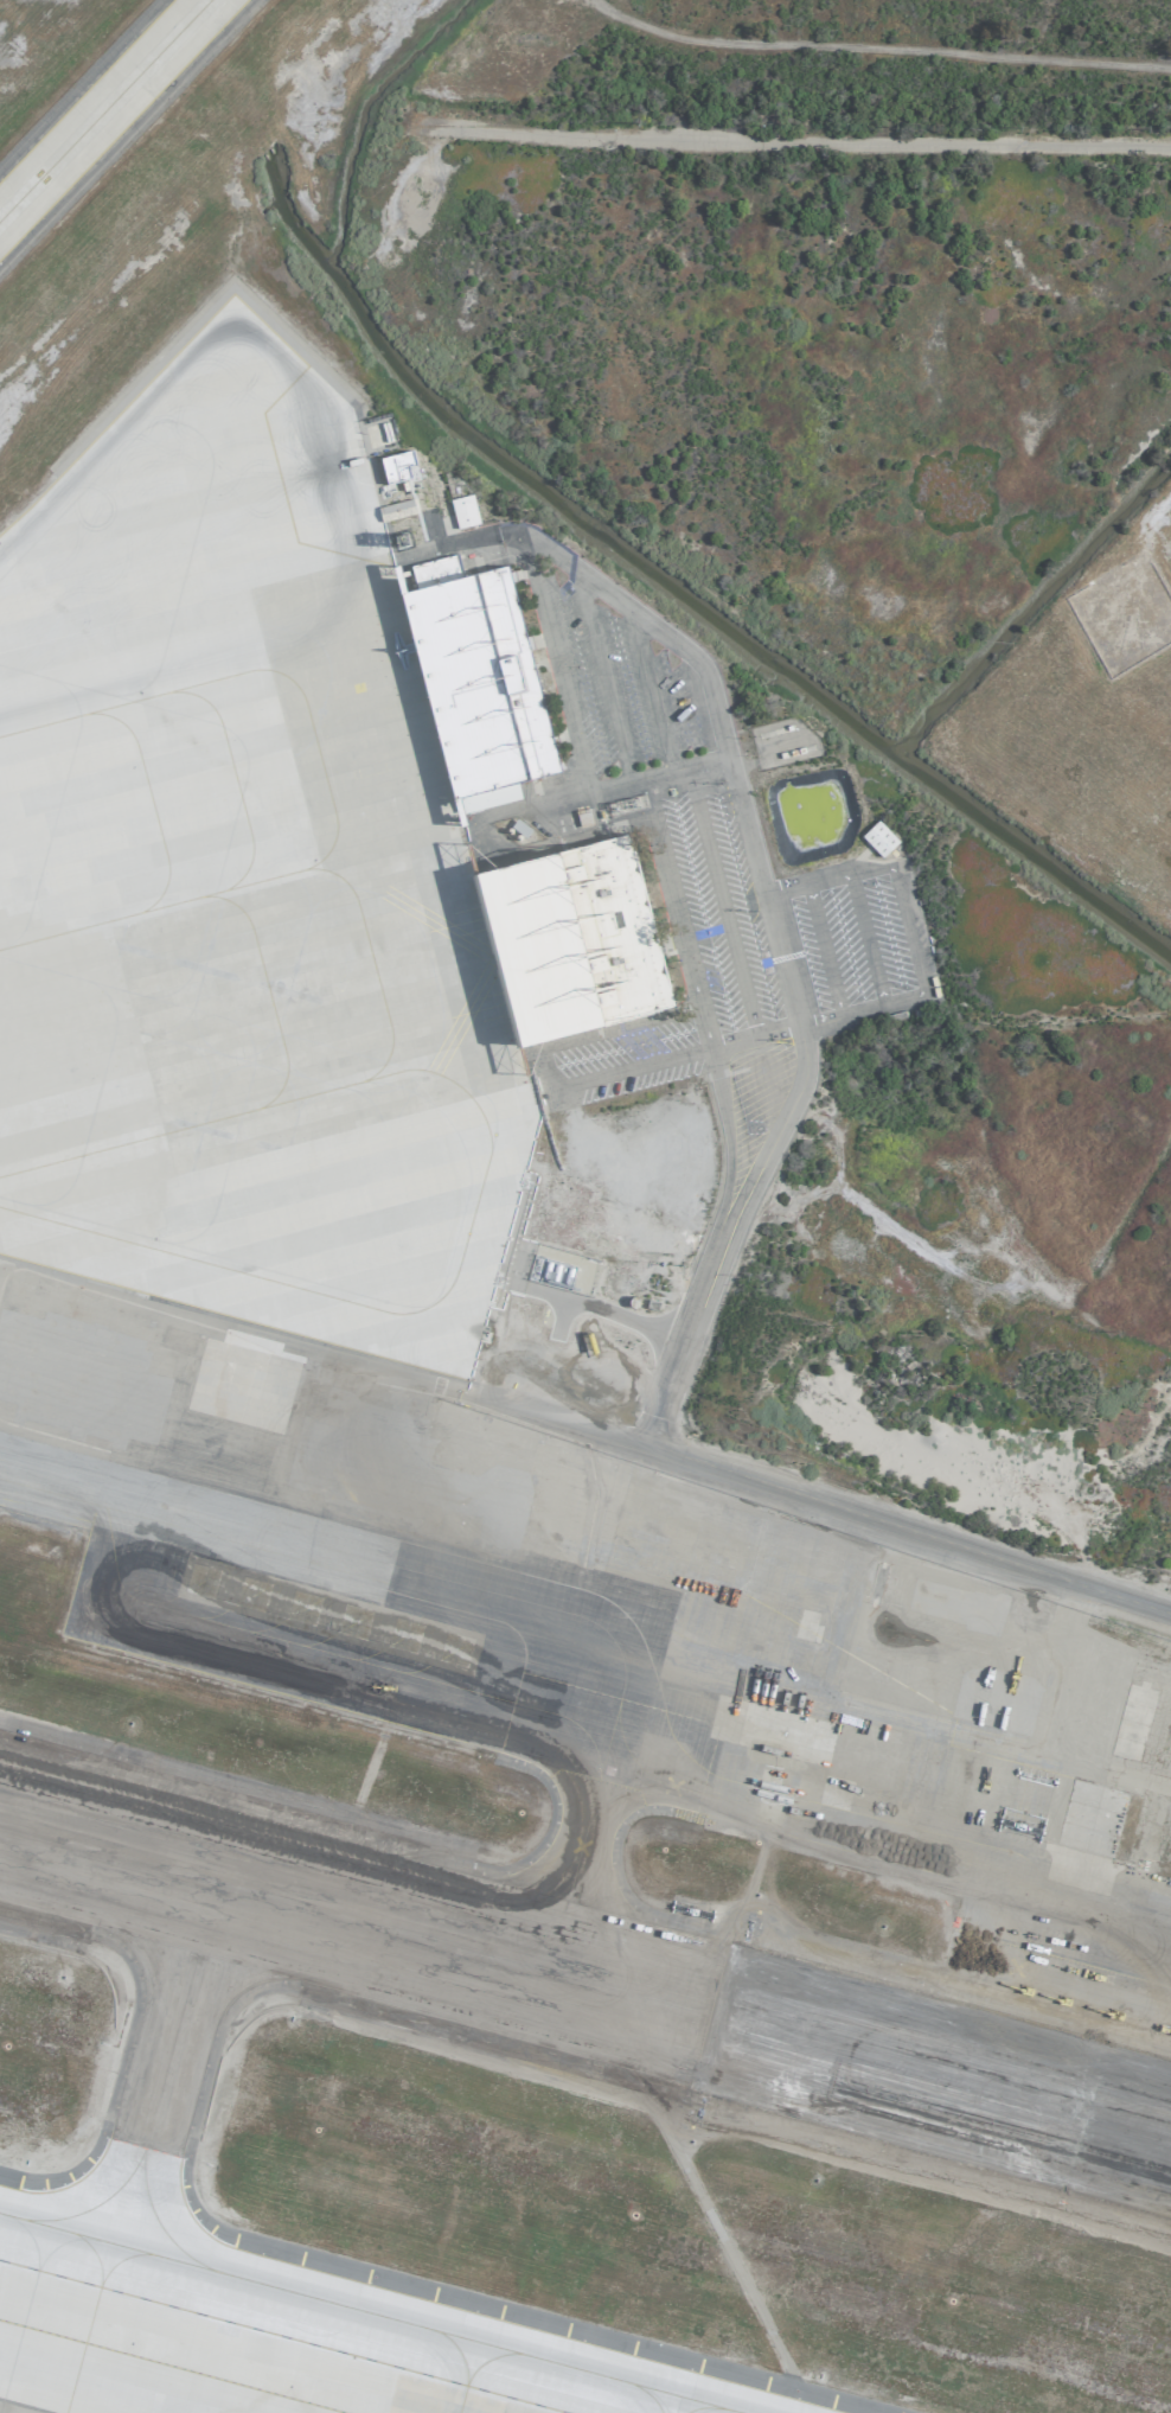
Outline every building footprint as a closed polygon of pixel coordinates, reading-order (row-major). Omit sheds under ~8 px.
[(415,465),(411,449),(378,458),(385,485),(410,478),(407,467),(415,465)] [(478,524),(471,494),(449,499),(455,528),(478,524)] [(557,773),(456,799),(398,572),(457,556),(463,576),(505,566),(557,773)] [(575,815),(579,827),(591,824),(587,811),(575,815)] [(859,835),(880,858),(897,842),(876,819),(859,835)] [(626,835),(476,875),(521,1048),(672,1009),(626,835)]
